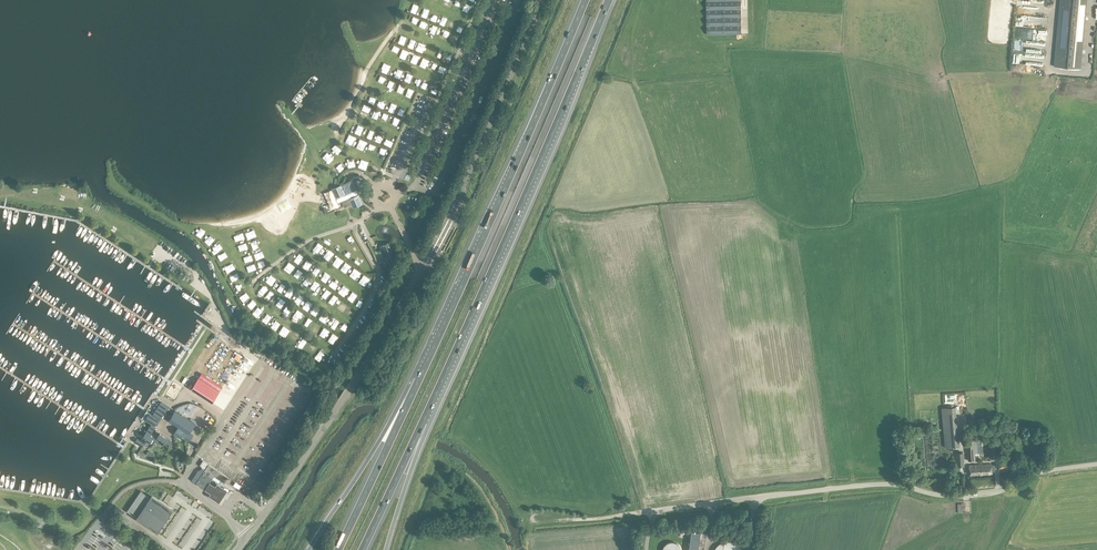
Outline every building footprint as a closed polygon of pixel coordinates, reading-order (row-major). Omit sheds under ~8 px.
[(707,10),(707,34),(741,34),(741,9),(741,0),(707,0),(707,10)] [(1087,0),(1060,0),(1054,66),(1081,68),(1087,0)] [(432,12),(429,18),(434,21),(437,15),(432,12)] [(420,27),(428,29),(430,22),(421,20),(420,27)] [(437,51),(435,57),(441,60),(443,54),(437,51)] [(448,63),(452,55),(446,53),(443,61),(448,63)] [(418,64),(425,66),(428,59),(421,56),(418,64)] [(434,66),(436,66),(437,62),(430,60),(427,68),(433,70),(434,66)] [(378,100),(376,106),(384,108),(386,102),(378,100)] [(400,107),(397,113),(404,116),(406,110),(400,107)] [(394,116),(391,124),(398,127),(401,118),(394,116)] [(361,138),(359,144),(366,146),(369,141),(361,138)] [(392,146),(394,141),(386,138),(384,143),(392,146)] [(332,149),(336,154),(340,149),(336,145),(332,149)] [(323,157),(328,162),(333,157),(328,152),(323,157)] [(344,161),(346,167),(354,166),(352,159),(344,161)] [(366,168),(367,161),(359,160),(357,167),(366,168)] [(374,176),(379,171),(373,166),(369,171),(374,176)] [(351,181),(340,186),(333,189),(337,200),(334,202),(337,209),(351,203),(353,207),(362,203),(359,195),(357,195),(357,194),(351,196),(349,191),(355,188),(351,181)] [(94,211),(97,213),(100,209),(89,203),(87,208),(94,211)] [(99,215),(125,226),(127,221),(100,210),(99,215)] [(199,237),(202,232),(196,228),(193,233),(199,237)] [(143,239),(155,245),(163,252),(164,252),(168,256),(171,257),(173,253),(170,250),(167,249),(168,247),(159,243),(159,242),(155,240),(152,237),(149,236),(148,235),(143,233),(140,237),(143,239)] [(205,234),(200,239),(206,245),(211,240),(205,234)] [(335,247),(339,241),(333,237),(329,244),(335,247)] [(473,240),(466,256),(471,257),(474,250),(477,242),(473,240)] [(322,252),(326,245),(321,242),(317,249),(322,252)] [(395,252),(391,242),(380,247),(384,257),(395,252)] [(210,248),(213,253),(218,249),(214,244),(210,248)] [(329,247),(323,254),(330,259),(336,253),(329,247)] [(349,257),(354,251),(349,247),(344,253),(349,257)] [(221,251),(215,255),(219,261),(225,257),(221,251)] [(298,254),(294,260),(300,263),(303,257),(298,254)] [(333,261),(339,266),(344,258),(338,254),(333,261)] [(362,266),(367,262),(361,257),(357,261),(362,266)] [(289,261),(286,268),(293,271),(296,264),(289,261)] [(225,273),(233,269),(230,263),(222,267),(225,273)] [(313,271),(318,275),(324,269),(319,265),(313,271)] [(351,274),(357,278),(362,272),(356,268),(351,274)] [(302,269),(297,274),(301,277),(306,272),(302,269)] [(326,271),(321,278),(326,281),(331,274),(326,271)] [(265,281),(270,284),(275,277),(269,273),(265,281)] [(230,283),(236,279),(233,274),(227,277),(230,283)] [(365,274),(361,280),(367,283),(370,278),(365,274)] [(305,280),(310,283),(313,278),(308,275),(305,280)] [(317,280),(314,285),(320,288),(323,283),(317,280)] [(336,289),(339,283),(334,280),(331,285),(336,289)] [(237,292),(245,287),(242,282),(234,287),(237,292)] [(344,282),(337,289),(343,294),(349,287),(344,282)] [(264,283),(258,291),(264,295),(269,287),(264,283)] [(326,296),(331,290),(326,286),(321,293),(326,296)] [(291,297),(295,293),(290,289),(287,294),(291,297)] [(276,299),(279,293),(271,290),(268,296),(276,299)] [(353,302),(359,295),(354,291),(348,298),(353,302)] [(243,303),(248,300),(243,292),(240,294),(241,296),(239,297),(243,303)] [(300,304),(305,297),(300,294),(295,301),(300,304)] [(282,295),(278,300),(283,304),(287,300),(282,295)] [(359,297),(356,305),(362,307),(365,299),(359,297)] [(248,303),(248,304),(246,306),(250,310),(257,304),(252,299),(248,303)] [(305,301),(302,305),(308,311),(312,306),(305,301)] [(347,308),(348,309),(351,305),(346,301),(340,308),(344,311),(347,308)] [(319,316),(321,310),(315,308),(313,314),(319,316)] [(257,309),(253,314),(259,318),(262,313),(257,309)] [(296,316),(303,318),(305,311),(298,309),(296,316)] [(321,319),(327,322),(330,317),(324,313),(321,319)] [(266,316),(264,315),(262,320),(267,323),(270,316),(267,314),(266,316)] [(275,318),(270,325),(275,329),(280,322),(275,318)] [(317,332),(322,324),(316,321),(312,329),(317,332)] [(342,334),(346,329),(341,324),(337,329),(342,334)] [(290,336),(292,333),(289,330),(290,328),(286,325),(281,332),(285,336),(287,333),(290,336)] [(321,334),(326,338),(331,330),(326,327),(321,334)] [(294,333),(290,338),(295,342),(299,337),(294,333)] [(329,340),(334,344),(339,337),(334,333),(329,340)] [(301,339),(298,344),(303,347),(306,342),(301,339)] [(314,356),(318,360),(324,353),(320,349),(314,356)] [(199,378),(191,389),(212,402),(219,391),(199,378)] [(176,395),(182,387),(174,382),(166,392),(172,396),(174,393),(176,395)] [(137,438),(135,442),(142,446),(146,440),(150,442),(152,439),(155,440),(157,437),(151,433),(163,414),(166,416),(166,415),(168,416),(171,411),(172,411),(170,410),(171,408),(169,406),(161,401),(153,415),(149,413),(144,420),(151,424),(141,440),(137,438)] [(189,434),(185,439),(189,442),(193,435),(190,432),(196,423),(175,410),(168,420),(178,427),(189,434)] [(1003,425),(1003,428),(999,428),(999,433),(1016,433),(1016,428),(1003,425)] [(178,427),(173,434),(181,439),(182,437),(185,439),(189,434),(178,427)] [(995,427),(967,428),(967,436),(995,434),(995,427)] [(957,431),(944,432),(946,447),(959,446),(957,431)] [(157,437),(155,440),(162,445),(164,442),(168,444),(170,440),(159,433),(157,437)] [(977,440),(967,440),(969,460),(975,460),(975,453),(978,453),(977,440)] [(149,450),(145,456),(149,459),(153,453),(153,452),(149,450)] [(1012,463),(1012,456),(999,457),(1000,470),(1013,469),(1024,468),(1023,461),(1019,461),(1019,462),(1012,463)] [(205,470),(196,484),(205,489),(210,482),(210,483),(212,479),(214,476),(220,480),(225,483),(226,480),(228,477),(203,460),(201,463),(200,465),(202,468),(205,470)] [(992,464),(975,465),(976,474),(992,474),(992,470),(995,470),(995,467),(992,467),(992,464)] [(198,470),(191,481),(196,484),(205,470),(202,468),(198,470)] [(219,503),(227,490),(217,483),(215,486),(210,483),(210,482),(205,489),(210,493),(209,496),(219,503)] [(137,493),(124,512),(149,529),(152,531),(155,533),(169,512),(166,511),(148,498),(147,500),(137,493)] [(701,532),(692,531),(690,549),(699,549),(701,532)] [(740,549),(739,546),(736,543),(733,542),(730,541),(726,541),(723,542),(720,543),(717,546),(715,549),(741,549),(740,549)]
